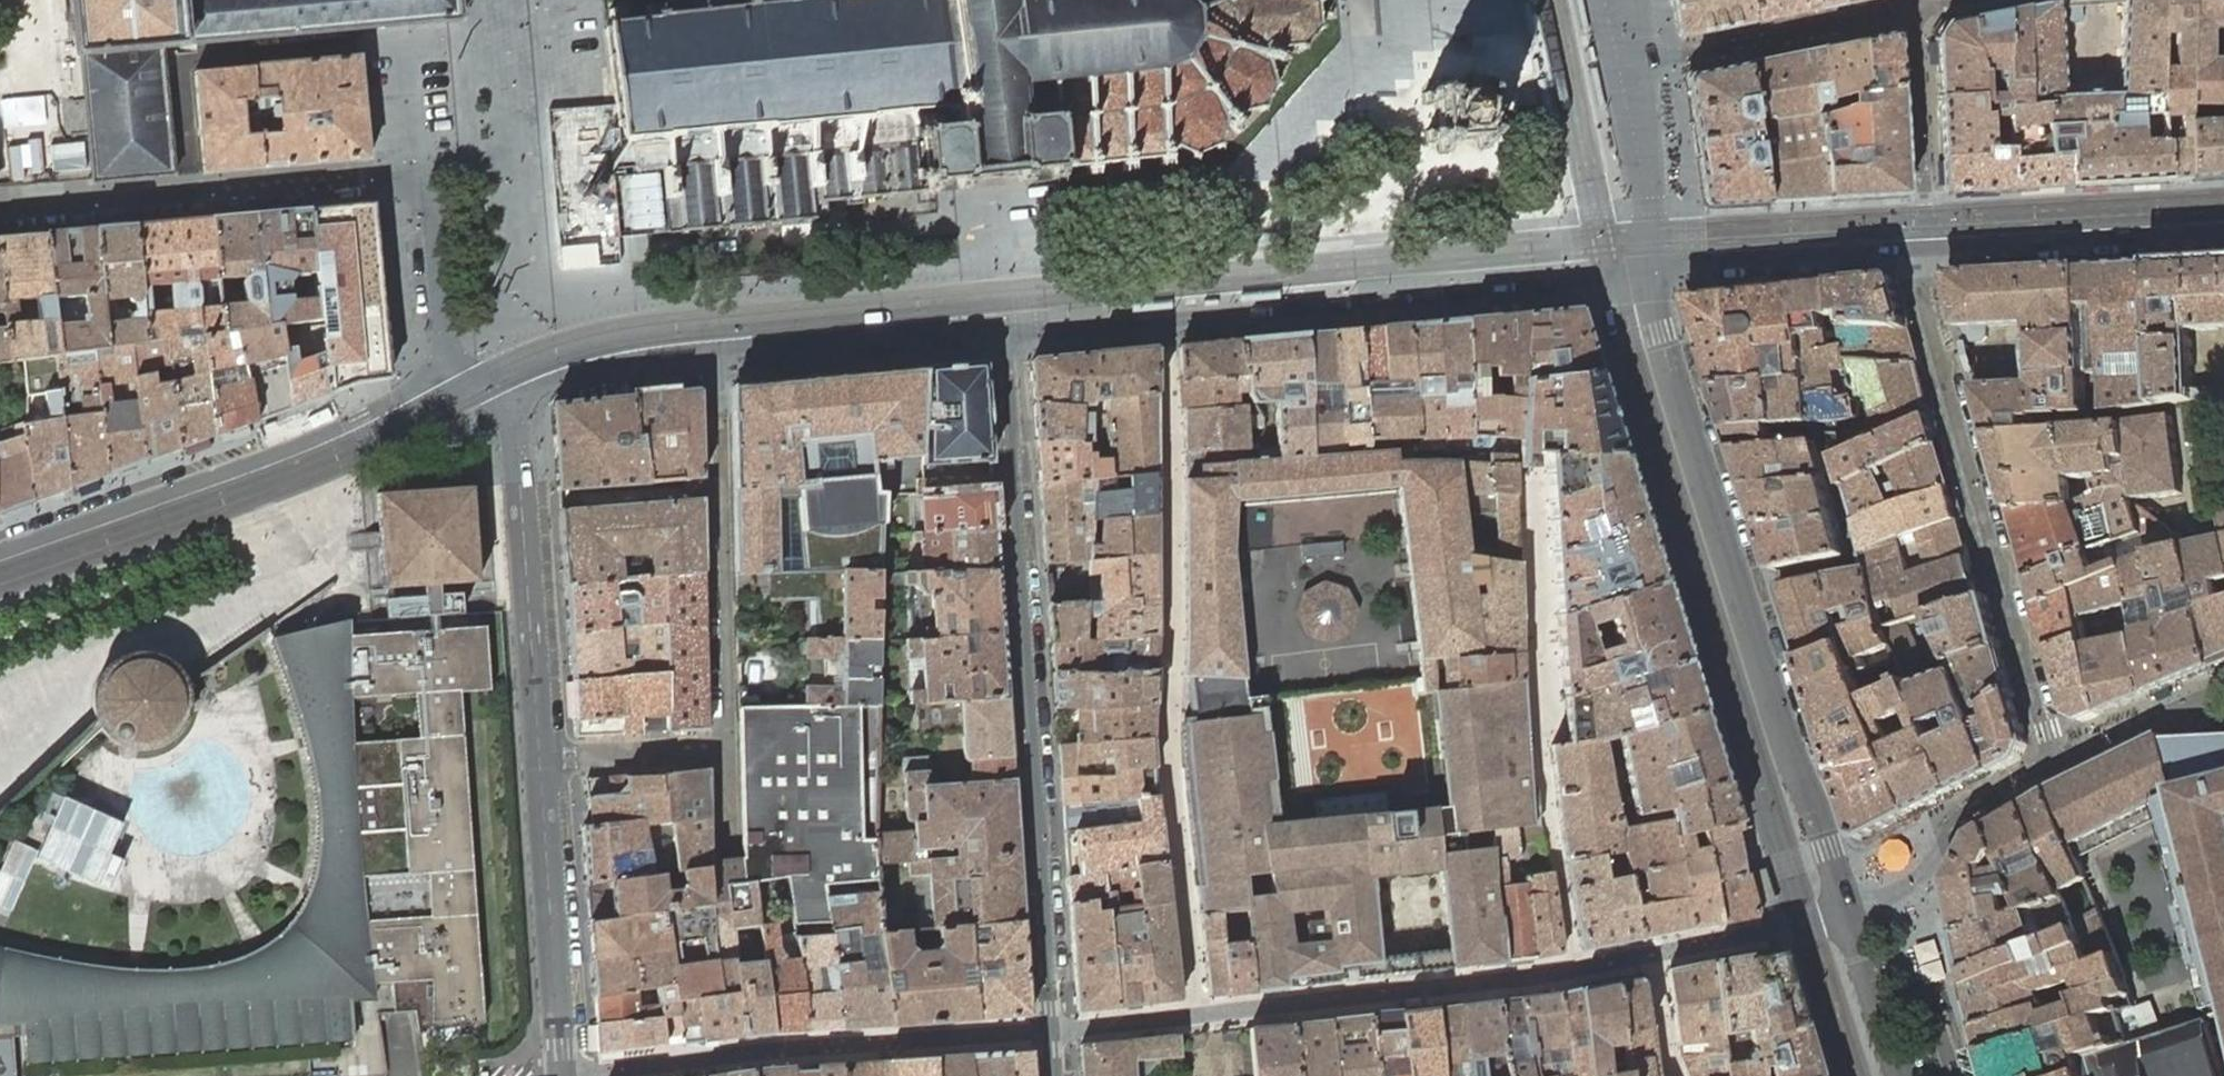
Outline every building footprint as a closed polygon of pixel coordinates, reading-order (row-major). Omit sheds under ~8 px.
[(72,2),(74,19),(77,54),(80,54),(82,80),(84,95),(84,99),(85,102),(87,131),(88,134),(88,138),(92,177),(92,180),(92,183),(175,176),(175,174),(165,70),(164,62),(163,53),(163,46),(186,44),(355,29),(359,29),(449,21),(454,20),(463,20),(462,18),(464,18),(463,13),(462,13),(461,2),(462,3),(462,0),(72,0),(72,2)] [(619,144),(621,144),(622,145),(622,146),(628,145),(628,144),(632,144),(634,167),(632,167),(633,171),(635,171),(635,172),(636,172),(636,175),(640,174),(640,172),(660,169),(663,169),(665,196),(664,197),(664,201),(666,200),(668,228),(667,228),(668,232),(669,232),(669,233),(673,233),(673,231),(682,230),(682,232),(684,232),(684,234),(688,233),(688,231),(714,229),(714,231),(718,231),(718,228),(719,228),(719,227),(729,226),(729,228),(730,227),(731,229),(735,229),(735,227),(763,224),(763,226),(767,226),(767,224),(768,224),(768,222),(778,222),(778,223),(779,223),(779,225),(783,224),(783,222),(810,219),(810,222),(814,221),(814,219),(816,219),(816,218),(824,217),(825,218),(828,218),(828,216),(830,216),(830,213),(828,213),(827,201),(846,199),(847,202),(847,204),(849,205),(851,204),(863,203),(865,202),(865,198),(884,196),(884,198),(888,198),(887,194),(897,193),(897,195),(898,195),(917,192),(919,192),(921,192),(921,191),(929,190),(930,192),(933,192),(933,194),(937,193),(937,192),(941,192),(940,180),(957,178),(959,190),(973,188),(972,181),(977,180),(985,171),(1004,169),(1013,176),(1019,175),(1020,184),(1033,182),(1032,171),(1051,169),(1052,180),(1059,180),(1062,179),(1065,179),(1064,168),(1088,166),(1089,177),(1101,176),(1100,166),(1121,162),(1123,173),(1137,172),(1136,161),(1159,158),(1160,167),(1173,165),(1171,149),(1174,149),(1191,159),(1192,164),(1199,162),(1198,158),(1214,147),(1218,151),(1224,145),(1220,142),(1227,124),(1230,124),(1238,135),(1249,126),(1240,116),(1240,113),(1258,109),(1261,113),(1267,109),(1264,105),(1274,89),(1278,90),(1279,82),(1275,82),(1270,64),(1271,63),(1288,67),(1291,53),(1279,51),(1279,50),(1299,48),(1301,52),(1308,49),(1306,45),(1318,31),(1322,32),(1324,25),(1320,24),(1318,6),(1322,3),(1320,0),(791,0),(791,1),(762,4),(762,3),(761,4),(761,1),(758,1),(758,0),(743,0),(744,3),(741,3),(741,5),(740,5),(740,7),(711,10),(711,9),(709,9),(709,7),(707,7),(706,4),(699,5),(699,8),(697,8),(697,10),(696,10),(696,11),(667,15),(667,13),(665,14),(664,11),(662,12),(661,4),(645,6),(646,12),(628,14),(628,8),(610,10),(611,25),(608,25),(608,28),(607,28),(607,30),(605,30),(606,36),(608,36),(611,58),(609,58),(617,113),(618,112),(619,122),(618,122),(619,128),(622,127),(622,139),(621,139),(621,141),(618,141),(619,143),(619,144)] [(1756,22),(1753,0),(1674,0),(1679,35),(1682,37),(1756,22)] [(1756,22),(1786,16),(1815,10),(1814,0),(1753,0),(1756,22)] [(1815,10),(1845,4),(1844,0),(1814,0),(1815,10)] [(2046,127),(2049,155),(2069,154),(2071,185),(2167,180),(2164,135),(2162,118),(2160,88),(2159,80),(2159,67),(2161,34),(2162,0),(2058,0),(2026,6),(2027,80),(2028,86),(2028,105),(2046,104),(2046,127)] [(2167,180),(2177,179),(2189,178),(2187,120),(2188,107),(2188,80),(2188,67),(2189,0),(2162,0),(2161,34),(2174,34),(2173,67),(2159,67),(2159,80),(2160,88),(2162,118),(2181,117),(2181,134),(2164,135),(2167,180)] [(2188,67),(2188,80),(2188,107),(2223,107),(2223,60),(2206,60),(2206,27),(2223,25),(2223,0),(2189,0),(2188,67)] [(2007,81),(2027,80),(2026,6),(2007,11),(2007,81)] [(2011,156),(2049,155),(2046,127),(2046,104),(2028,105),(2028,86),(2027,80),(2007,81),(2007,11),(1973,17),(1980,73),(1985,73),(1985,74),(2000,73),(2001,92),(1986,94),(1987,103),(1988,116),(2009,115),(2011,145),(1989,146),(1990,156),(2011,155),(2011,156)] [(1980,73),(1973,17),(1947,23),(1936,39),(1938,76),(1940,97),(1986,94),(1985,74),(1985,73),(1980,73)] [(2223,60),(2223,25),(2206,27),(2206,60),(2223,60)] [(1871,90),(1901,89),(1897,35),(1895,33),(1861,40),(1868,90),(1871,90)] [(2174,34),(2161,34),(2159,67),(2173,67),(2174,34)] [(1852,94),(1868,90),(1861,40),(1821,48),(1821,49),(1829,99),(1852,94)] [(1766,202),(1829,199),(1826,145),(1817,115),(1831,111),(1829,99),(1821,49),(1745,64),(1755,132),(1766,202)] [(370,159),(361,57),(360,57),(252,67),(194,72),(203,172),(204,174),(262,168),(370,159)] [(1685,79),(1695,141),(1755,132),(1745,64),(1688,76),(1685,79)] [(1985,74),(1986,94),(2001,92),(2000,73),(1985,74)] [(1438,141),(1439,154),(1450,153),(1449,140),(1476,138),(1477,150),(1483,149),(1487,148),(1486,137),(1499,136),(1498,125),(1487,126),(1484,100),(1497,99),(1496,87),(1484,88),(1483,76),(1471,77),(1471,83),(1473,83),(1473,90),(1444,93),(1444,84),(1445,84),(1444,79),(1433,80),(1433,83),(1426,93),(1422,93),(1423,105),(1435,104),(1435,112),(1437,122),(1437,130),(1425,131),(1426,142),(1438,141)] [(1907,192),(1901,89),(1871,90),(1868,90),(1852,94),(1849,106),(1831,111),(1817,115),(1826,145),(1829,199),(1904,195),(1907,192)] [(1829,99),(1831,111),(1849,106),(1852,94),(1829,99)] [(1940,97),(1943,158),(1990,156),(1989,146),(1988,116),(1987,103),(1986,94),(1940,97)] [(2188,107),(2187,120),(2223,118),(2223,107),(2188,107)] [(1988,116),(1989,146),(2011,145),(2009,115),(1988,116)] [(2162,118),(2164,135),(2181,134),(2181,117),(2162,118)] [(2189,178),(2223,176),(2223,118),(2187,120),(2189,178)] [(1707,205),(1766,202),(1755,132),(1695,141),(1705,203),(1707,205)] [(618,141),(600,171),(601,172),(619,144),(619,143),(618,141)] [(2014,189),(2071,185),(2069,154),(2049,155),(2011,156),(2011,155),(1990,156),(1943,158),(1945,189),(1945,190),(1946,190),(1946,191),(1947,192),(1948,192),(1949,192),(2014,189)] [(601,172),(600,171),(583,198),(597,205),(613,179),(601,172)] [(319,319),(384,310),(381,281),(377,240),(374,204),(310,210),(315,271),(323,270),(329,286),(316,287),(317,297),(319,319)] [(281,324),(319,319),(317,297),(292,299),(290,281),(296,273),(315,271),(310,210),(257,214),(267,326),(281,324)] [(217,280),(220,305),(223,332),(236,330),(267,326),(257,214),(213,219),(217,280)] [(220,305),(201,307),(198,282),(217,280),(213,219),(179,222),(137,225),(147,342),(168,340),(204,335),(223,332),(220,305)] [(96,229),(107,348),(131,345),(147,342),(137,225),(96,229)] [(107,348),(96,229),(48,234),(53,299),(61,298),(84,296),(86,315),(81,315),(81,322),(63,323),(56,324),(58,355),(93,350),(107,348)] [(58,355),(56,324),(53,299),(48,234),(0,238),(0,254),(4,302),(6,324),(10,361),(24,360),(56,355),(58,355)] [(2152,263),(2154,307),(2155,344),(2158,406),(2196,401),(2206,399),(2223,395),(2223,389),(2196,390),(2193,343),(2192,332),(2223,331),(2223,259),(2152,263)] [(2124,411),(2158,406),(2155,344),(2154,307),(2152,263),(2145,264),(2080,267),(2082,307),(2102,306),(2106,374),(2107,412),(2124,411)] [(2082,307),(2080,267),(1952,275),(1950,278),(1961,328),(1989,327),(2033,324),(2034,334),(2036,377),(2085,375),(2083,332),(2082,307)] [(292,299),(317,297),(316,287),(315,271),(296,273),(290,281),(292,299)] [(1896,278),(1839,284),(1847,329),(1865,328),(1913,327),(1900,281),(1896,278)] [(201,307),(220,305),(217,280),(198,282),(201,307)] [(1799,288),(1805,334),(1847,329),(1839,284),(1799,288)] [(1776,381),(1810,378),(1805,334),(1799,288),(1692,298),(1690,300),(1711,367),(1717,387),(1776,381)] [(2102,306),(2082,307),(2083,332),(2085,375),(2106,374),(2102,306)] [(1578,308),(1526,313),(1523,379),(1531,379),(1576,375),(1599,372),(1580,310),(1578,308)] [(324,351),(330,393),(356,383),(389,378),(390,376),(384,310),(319,319),(324,351)] [(1494,450),(1489,450),(1490,452),(1516,454),(1516,467),(1520,468),(1523,379),(1526,313),(1496,316),(1495,336),(1496,365),(1496,412),(1495,437),(1494,450)] [(1471,402),(1470,435),(1495,437),(1496,412),(1496,365),(1495,336),(1496,316),(1468,319),(1470,363),(1471,402)] [(296,355),(324,351),(319,319),(281,324),(284,347),(295,345),(296,355)] [(1446,449),(1454,449),(1470,449),(1470,435),(1471,402),(1470,363),(1468,319),(1438,321),(1445,436),(1446,449)] [(1417,397),(1419,436),(1445,436),(1438,321),(1408,324),(1417,397)] [(10,361),(6,324),(0,325),(0,363),(10,361)] [(257,420),(292,407),(284,347),(281,324),(267,326),(236,330),(250,383),(257,420)] [(1369,440),(1419,436),(1417,397),(1408,324),(1382,326),(1361,328),(1364,380),(1369,440)] [(1805,334),(1810,378),(1812,393),(1815,423),(1861,417),(1857,387),(1843,389),(1840,372),(1854,370),(1852,361),(1884,362),(1917,362),(1922,362),(1913,327),(1865,328),(1847,329),(1805,334)] [(1961,328),(1965,344),(1986,343),(1990,338),(1989,327),(1961,328)] [(1341,383),(1345,443),(1363,441),(1364,448),(1370,447),(1369,440),(1364,380),(1361,328),(1334,331),(1341,383)] [(250,383),(236,330),(223,332),(204,335),(218,434),(257,420),(250,383)] [(1310,409),(1312,447),(1345,443),(1341,383),(1334,331),(1307,333),(1310,383),(1310,409)] [(1259,452),(1260,460),(1312,456),(1312,447),(1310,409),(1310,383),(1307,333),(1241,339),(1243,376),(1249,376),(1249,385),(1249,395),(1254,403),(1276,402),(1280,450),(1259,452)] [(183,447),(218,434),(204,335),(168,340),(172,367),(173,380),(174,387),(183,447)] [(1243,376),(1241,339),(1181,345),(1179,347),(1181,378),(1207,378),(1235,376),(1243,376)] [(147,460),(183,447),(174,387),(168,388),(157,389),(155,376),(144,378),(144,371),(172,367),(168,340),(147,342),(131,345),(135,372),(147,460)] [(100,400),(109,474),(147,460),(135,372),(131,345),(107,348),(93,350),(100,400)] [(292,407),(330,393),(324,351),(296,355),(295,345),(284,347),(292,407)] [(1104,399),(1157,393),(1156,349),(1154,348),(1095,353),(1095,372),(1093,400),(1104,399)] [(70,488),(109,474),(100,400),(93,350),(58,355),(56,355),(60,391),(61,404),(63,416),(65,443),(64,443),(70,488)] [(1093,404),(1093,400),(1095,372),(1095,353),(1033,358),(1032,361),(1035,403),(1091,404),(1093,404)] [(34,501),(70,488),(64,443),(65,443),(63,416),(61,404),(60,391),(56,355),(24,360),(27,396),(39,394),(42,422),(26,424),(25,430),(34,501)] [(1930,416),(1917,362),(1884,362),(1852,361),(1854,370),(1857,387),(1861,417),(1873,412),(1878,424),(1881,430),(1884,437),(1930,416)] [(991,460),(985,365),(982,363),(925,368),(736,386),(732,390),(737,574),(812,571),(846,570),(880,571),(883,534),(884,522),(885,494),(874,494),(872,460),(922,456),(921,466),(991,460)] [(1857,387),(1854,370),(1840,372),(1843,389),(1857,387)] [(1531,379),(1523,379),(1520,468),(1534,467),(1533,453),(1548,454),(1625,453),(1599,372),(1576,375),(1531,379)] [(2086,414),(2107,412),(2106,374),(2085,375),(2085,376),(2086,414)] [(1977,388),(1991,436),(2027,434),(2027,419),(2037,418),(2086,414),(2085,376),(2085,375),(2036,377),(2036,378),(2037,386),(1977,388)] [(1182,411),(1185,411),(1237,406),(1235,386),(1245,385),(1249,385),(1249,376),(1243,376),(1235,376),(1207,378),(1181,378),(1182,411)] [(1812,393),(1810,378),(1776,381),(1717,387),(1731,430),(1734,440),(1774,437),(1773,426),(1781,426),(1815,423),(1812,393)] [(1246,405),(1254,403),(1249,395),(1249,385),(1245,385),(1246,405)] [(681,391),(686,480),(687,491),(703,489),(701,392),(698,390),(681,391)] [(651,457),(654,482),(686,480),(681,391),(639,396),(642,436),(649,435),(651,457)] [(1110,478),(1157,473),(1157,393),(1104,399),(1105,404),(1106,414),(1108,442),(1110,475),(1110,478)] [(553,404),(560,490),(654,482),(651,457),(649,435),(642,436),(639,396),(553,404)] [(1038,440),(1108,442),(1106,414),(1091,414),(1091,404),(1035,403),(1038,440)] [(1106,414),(1105,404),(1093,404),(1091,404),(1091,414),(1106,414)] [(1237,406),(1185,411),(1185,450),(1247,448),(1246,430),(1244,406),(1237,406)] [(2125,424),(2124,411),(2107,412),(2086,414),(2037,418),(2037,433),(2125,424)] [(1873,412),(1861,417),(1864,430),(1878,424),(1873,412)] [(2208,412),(2125,424),(2132,488),(2133,496),(2136,496),(2183,490),(2183,488),(2196,487),(2196,488),(2199,507),(2203,540),(2185,544),(2213,668),(2223,664),(2223,540),(2223,535),(2220,515),(2218,504),(2216,485),(2215,476),(2208,412)] [(1936,413),(1930,416),(1884,437),(1881,430),(1837,449),(1839,458),(1847,488),(1881,472),(1892,467),(1945,443),(1936,413)] [(2027,434),(2037,433),(2037,418),(2027,419),(2027,434)] [(34,501),(25,430),(26,424),(0,432),(0,513),(34,501)] [(2108,490),(2132,488),(2125,424),(2037,433),(2027,434),(1991,436),(2011,510),(2070,506),(2068,480),(2090,478),(2093,496),(2108,490)] [(1774,437),(1734,440),(1738,450),(1749,488),(1828,482),(1817,444),(1775,448),(1774,437)] [(1041,483),(1097,479),(1101,479),(1100,476),(1110,475),(1108,442),(1038,440),(1041,483)] [(1957,486),(1945,443),(1892,467),(1907,502),(1957,486)] [(1185,450),(1185,465),(1209,464),(1227,462),(1234,462),(1260,460),(1259,452),(1259,447),(1247,448),(1185,450)] [(1185,674),(1244,676),(1233,551),(1235,500),(1399,486),(1417,638),(1421,676),(1423,692),(1436,690),(1432,657),(1443,657),(1522,652),(1522,615),(1517,495),(1489,493),(1490,452),(1470,449),(1454,449),(1456,460),(1425,459),(1397,461),(1396,450),(1371,452),(1346,454),(1312,456),(1260,460),(1234,462),(1227,462),(1209,464),(1185,465),(1186,479),(1187,639),(1185,674)] [(1516,454),(1490,452),(1489,493),(1517,495),(1516,467),(1516,454)] [(1665,581),(1625,453),(1548,454),(1559,613),(1665,581)] [(1907,502),(1892,467),(1881,472),(1896,506),(1907,502)] [(1896,506),(1881,472),(1847,488),(1856,523),(1879,513),(1896,506)] [(1097,479),(1094,520),(1102,520),(1128,517),(1157,513),(1157,473),(1110,478),(1101,479),(1097,479)] [(992,475),(921,479),(916,480),(917,494),(916,495),(920,498),(925,532),(936,532),(996,528),(992,475)] [(2070,506),(2093,496),(2090,478),(2068,480),(2070,506)] [(1078,521),(1094,520),(1097,479),(1041,483),(1044,522),(1067,521),(1078,521)] [(1838,520),(1828,482),(1749,488),(1762,529),(1838,520)] [(1965,517),(1957,486),(1907,502),(1896,506),(1879,513),(1856,523),(1865,555),(1888,542),(1898,539),(1960,518),(1965,517)] [(479,582),(472,487),(462,488),(377,494),(380,542),(384,589),(424,586),(426,617),(464,614),(462,594),(441,595),(440,585),(479,582)] [(2059,562),(2070,558),(2087,552),(2114,543),(2142,532),(2133,496),(2132,488),(2108,490),(2093,496),(2070,506),(2011,510),(2031,579),(2061,568),(2059,562)] [(2166,524),(2136,496),(2133,496),(2142,532),(2166,524)] [(1102,520),(1094,520),(1090,561),(1158,554),(1157,513),(1128,517),(1102,520)] [(1971,556),(1960,518),(1898,539),(1888,542),(1865,555),(1867,562),(1869,570),(1871,570),(1878,599),(1885,629),(1906,623),(1930,615),(1988,597),(1987,594),(1982,595),(1971,556)] [(1090,561),(1094,520),(1078,521),(1067,521),(1044,522),(1046,563),(1084,561),(1090,561)] [(1838,520),(1762,529),(1775,570),(1777,571),(1848,557),(1847,556),(1838,520)] [(2177,683),(2213,668),(2185,544),(2166,524),(2142,532),(2151,554),(2155,583),(2166,635),(2177,683)] [(936,532),(925,532),(911,533),(912,540),(921,540),(923,571),(938,570),(999,568),(996,528),(936,532)] [(912,540),(913,572),(923,571),(921,540),(912,540)] [(2124,571),(2122,565),(2114,543),(2087,552),(2098,581),(2124,571)] [(2075,590),(2098,581),(2087,552),(2070,558),(2059,562),(2061,568),(2031,579),(2038,604),(2075,590)] [(1158,554),(1090,561),(1084,561),(1081,574),(1088,576),(1088,601),(1158,595),(1158,554)] [(2151,694),(2177,683),(2166,635),(2155,583),(2151,554),(2122,565),(2124,571),(2131,602),(2133,611),(2138,634),(2151,694)] [(913,572),(901,573),(903,586),(914,586),(914,588),(923,594),(931,593),(934,627),(912,628),(913,639),(934,638),(1003,632),(999,568),(938,570),(923,571),(913,572)] [(812,571),(737,574),(737,593),(824,591),(824,621),(811,621),(806,624),(806,638),(879,638),(880,575),(880,571),(846,570),(812,571)] [(1871,570),(1869,570),(1827,578),(1783,587),(1781,589),(1803,661),(1846,645),(1854,663),(1893,648),(1885,629),(1878,599),(1871,570)] [(705,571),(666,575),(667,624),(668,673),(669,731),(708,730),(705,571)] [(2119,606),(2131,602),(2124,571),(2098,581),(2075,590),(2082,617),(2119,606)] [(667,624),(666,575),(599,582),(566,585),(570,633),(638,626),(667,624)] [(1339,582),(1315,581),(1298,598),(1297,621),(1314,643),(1337,643),(1354,623),(1355,599),(1339,582)] [(1689,657),(1665,581),(1559,613),(1565,696),(1689,657)] [(2087,638),(2082,617),(2075,590),(2038,604),(2034,606),(2052,650),(2087,638)] [(1159,635),(1158,595),(1088,601),(1086,601),(1084,640),(1120,639),(1159,635)] [(2001,646),(1988,597),(1930,615),(1947,650),(1953,662),(2001,646)] [(1086,601),(1049,604),(1052,642),(1084,640),(1086,601)] [(1947,650),(1930,615),(1906,623),(1885,629),(1893,648),(1899,661),(1858,676),(1868,702),(1893,692),(1909,685),(1902,668),(1916,662),(1929,657),(1947,650)] [(5,948),(0,947),(0,1025),(14,1024),(21,1024),(24,1060),(49,1059),(74,1057),(100,1055),(125,1053),(151,1052),(176,1050),(202,1048),(227,1047),(253,1045),(279,1043),(304,1041),(330,1040),(355,1038),(353,1000),(367,999),(376,999),(375,982),(434,978),(434,1010),(434,1031),(486,1022),(463,693),(494,690),(488,625),(350,634),(350,620),(301,632),(273,638),(285,669),(306,736),(315,776),(319,799),(320,820),(320,849),(315,877),(310,892),(302,910),(293,924),(288,930),(278,939),(268,946),(248,956),(220,965),(196,969),(159,971),(103,968),(54,960),(5,948)] [(668,673),(667,624),(638,626),(570,633),(573,682),(668,673)] [(738,638),(751,638),(750,628),(738,629),(738,638)] [(913,639),(906,640),(908,658),(922,657),(924,690),(909,692),(910,704),(963,700),(1008,696),(1003,632),(934,638),(913,639)] [(2102,713),(2151,694),(2138,634),(2088,645),(2102,713)] [(1156,670),(1159,635),(1120,639),(1084,640),(1052,642),(1054,672),(1089,674),(1156,670)] [(879,640),(879,638),(806,638),(806,658),(824,658),(823,687),(806,687),(806,706),(844,706),(878,707),(880,680),(879,640)] [(2083,721),(2102,713),(2088,645),(2087,638),(2052,650),(2051,650),(2068,714),(2083,721)] [(1846,645),(1803,661),(1838,773),(1859,839),(1862,841),(1865,842),(1917,815),(1888,752),(1879,730),(1868,702),(1858,676),(1854,663),(1846,645)] [(2014,690),(2001,646),(1953,662),(1957,671),(1975,715),(2014,690)] [(1899,661),(1893,648),(1854,663),(1858,676),(1899,661)] [(95,716),(97,721),(98,723),(99,725),(100,727),(101,729),(102,730),(102,731),(104,733),(105,734),(107,736),(109,738),(110,739),(112,741),(114,742),(116,744),(118,745),(120,746),(124,748),(128,749),(133,750),(137,751),(144,751),(150,751),(155,750),(160,748),(165,746),(170,743),(174,740),(178,737),(182,732),(185,728),(188,723),(190,718),(191,712),(192,707),(193,702),(192,696),(191,690),(190,685),(189,682),(187,679),(184,674),(180,669),(176,665),(171,661),(167,658),(162,656),(156,654),(150,652),(146,652),(142,652),(138,652),(134,653),(130,653),(127,654),(123,656),(120,657),(117,659),(114,661),(112,662),(110,664),(108,666),(106,668),(103,671),(101,674),(99,678),(97,681),(96,686),(94,690),(93,695),(93,699),(93,704),(93,708),(94,712),(95,716)] [(1523,652),(1522,652),(1443,657),(1446,689),(1525,680),(1523,652)] [(1706,709),(1689,657),(1565,696),(1568,744),(1603,737),(1611,735),(1619,734),(1632,730),(1664,720),(1706,709)] [(1089,674),(1054,672),(1057,707),(1081,709),(1111,708),(1154,704),(1156,670),(1089,674)] [(1975,715),(1957,671),(1938,679),(1925,684),(1914,688),(1923,710),(1932,732),(1958,793),(1997,773),(1975,715)] [(577,736),(669,731),(668,673),(573,682),(577,736)] [(1244,676),(1185,674),(1182,723),(1248,715),(1246,696),(1244,676)] [(1525,680),(1446,689),(1459,805),(1435,807),(1441,854),(1493,848),(1494,830),(1539,825),(1525,680)] [(1958,793),(1932,732),(1923,710),(1914,688),(1912,684),(1909,685),(1893,692),(1868,702),(1879,730),(1888,752),(1917,815),(1958,793)] [(2029,744),(2014,690),(1975,715),(1997,773),(2022,760),(2029,744)] [(963,700),(965,759),(971,759),(1012,756),(1008,696),(963,700)] [(1153,736),(1154,704),(1111,708),(1081,709),(1083,734),(1080,734),(1080,743),(1112,740),(1112,742),(1153,739),(1153,736)] [(740,707),(744,858),(745,882),(755,881),(788,876),(795,924),(831,922),(828,903),(825,884),(878,879),(877,864),(876,839),(876,834),(878,766),(878,707),(844,706),(806,706),(795,706),(740,707)] [(1728,782),(1706,709),(1664,720),(1632,730),(1619,734),(1636,814),(1638,820),(1673,812),(1674,818),(1676,834),(1705,828),(1700,792),(1728,782)] [(1261,825),(1270,825),(1256,714),(1248,715),(1182,723),(1200,913),(1221,911),(1223,944),(1249,941),(1250,941),(1242,873),(1264,870),(1259,826),(1261,825)] [(2177,792),(2162,736),(2049,791),(2058,811),(2074,846),(2177,797),(2181,812),(2217,954),(2223,980),(2223,779),(2177,792)] [(1603,737),(1568,744),(1552,746),(1561,827),(1567,860),(1603,855),(1625,851),(1622,837),(1623,828),(1616,804),(1603,737)] [(2164,740),(2177,792),(2223,779),(2223,738),(2164,740)] [(1059,746),(1062,777),(1116,775),(1115,770),(1155,768),(1153,739),(1112,742),(1112,740),(1080,743),(1059,746)] [(914,830),(876,834),(876,839),(877,864),(907,862),(946,858),(964,858),(1019,854),(1012,756),(971,759),(972,783),(930,786),(928,770),(903,772),(906,815),(908,820),(914,821),(914,830)] [(675,843),(678,872),(711,866),(711,861),(709,768),(667,773),(587,778),(592,825),(644,819),(651,845),(664,844),(675,843)] [(1062,777),(1063,803),(1157,797),(1157,796),(1155,768),(1115,770),(1116,775),(1062,777)] [(1740,820),(1728,782),(1700,792),(1705,828),(1739,820),(1740,820)] [(2084,904),(2096,899),(2089,881),(2080,860),(2074,846),(2058,811),(2049,791),(2024,806),(2063,893),(2076,886),(2084,904)] [(1157,797),(1063,803),(1069,877),(1104,874),(1136,865),(1165,861),(1157,797)] [(2080,860),(2160,822),(2181,812),(2177,797),(2074,846),(2080,860)] [(2065,899),(2063,893),(2024,806),(1988,828),(2027,913),(2032,911),(2065,899)] [(1255,991),(1453,967),(1451,949),(1380,958),(1373,877),(1443,870),(1441,854),(1435,807),(1270,825),(1261,825),(1259,826),(1264,870),(1242,873),(1250,941),(1249,941),(1255,991)] [(1673,812),(1638,820),(1638,825),(1631,827),(1623,828),(1622,837),(1625,851),(1630,875),(1636,903),(1642,937),(1693,927),(1676,834),(1674,818),(1673,812)] [(2211,1017),(2223,1013),(2223,980),(2217,954),(2181,812),(2160,822),(2211,1017)] [(584,825),(587,883),(654,876),(678,872),(675,843),(664,844),(666,867),(653,868),(651,845),(644,819),(592,825),(584,825)] [(1739,820),(1705,828),(1709,851),(1714,880),(1748,874),(1739,820)] [(1539,827),(1539,825),(1494,830),(1494,856),(1506,961),(1535,958),(1533,924),(1529,895),(1526,881),(1509,883),(1505,856),(1521,854),(1519,843),(1544,841),(1540,826),(1539,827)] [(1709,851),(1705,828),(1676,834),(1693,927),(1721,922),(1714,880),(1709,851)] [(1950,882),(1960,936),(2027,913),(1988,828),(1975,836),(1973,839),(1963,858),(1950,882)] [(1443,870),(1451,949),(1453,967),(1506,961),(1494,856),(1493,848),(1441,854),(1443,870)] [(907,862),(908,876),(929,875),(931,928),(939,928),(947,927),(968,926),(968,919),(978,918),(979,925),(1024,921),(1019,854),(964,858),(946,858),(907,862)] [(1603,855),(1567,860),(1582,946),(1585,948),(1642,937),(1636,903),(1630,875),(1607,879),(1603,855)] [(711,861),(711,866),(713,903),(715,933),(714,941),(716,961),(722,994),(738,993),(742,1036),(773,1032),(766,974),(765,961),(743,964),(742,956),(736,956),(733,928),(761,924),(755,881),(745,882),(744,858),(711,861)] [(1170,903),(1165,861),(1136,865),(1141,906),(1170,903)] [(1141,906),(1136,865),(1104,874),(1106,898),(1113,972),(1118,1007),(1152,1003),(1141,906)] [(654,876),(587,883),(590,920),(645,912),(670,910),(713,903),(711,866),(678,872),(654,876)] [(1533,924),(1535,958),(1562,953),(1564,951),(1558,919),(1551,872),(1525,875),(1526,881),(1529,895),(1533,924)] [(1104,874),(1069,877),(1070,903),(1106,898),(1104,874)] [(1748,874),(1714,880),(1721,922),(1759,914),(1760,911),(1759,908),(1748,874)] [(828,903),(831,922),(834,934),(835,946),(842,1028),(893,1026),(890,1001),(881,931),(879,911),(879,891),(878,879),(825,884),(828,903)] [(1113,972),(1106,898),(1070,903),(1078,1011),(1094,1010),(1118,1007),(1113,972)] [(2079,932),(2077,927),(2065,899),(2032,911),(2027,913),(1960,936),(1967,972),(2043,945),(2079,932)] [(590,920),(592,958),(714,941),(715,933),(713,903),(670,910),(645,912),(590,920)] [(1181,998),(1170,903),(1141,906),(1152,1003),(1179,1000),(1181,998)] [(1221,911),(1200,913),(1210,994),(1213,996),(1229,994),(1225,962),(1223,944),(1221,911)] [(2092,966),(2119,957),(2112,939),(2107,924),(2103,915),(2077,927),(2079,932),(2079,934),(2085,949),(2092,966)] [(971,963),(977,1019),(1030,1015),(1024,921),(979,925),(968,926),(971,963)] [(776,922),(761,924),(765,961),(766,974),(773,1032),(807,1030),(804,989),(800,957),(780,959),(779,945),(776,922)] [(890,1001),(893,1026),(977,1019),(971,963),(968,926),(947,927),(939,928),(940,943),(934,947),(916,948),(909,945),(908,930),(881,931),(890,1001)] [(1967,972),(1970,988),(2085,949),(2079,934),(2079,932),(2043,945),(1967,972)] [(804,989),(807,1030),(842,1028),(835,946),(834,934),(797,938),(798,943),(800,957),(804,989)] [(659,1002),(662,1017),(662,1019),(680,1015),(678,1000),(698,998),(722,994),(716,961),(714,941),(592,958),(595,996),(637,990),(656,987),(659,1002)] [(1225,962),(1229,994),(1255,991),(1249,941),(1223,944),(1225,962)] [(798,943),(779,945),(780,959),(800,957),(798,943)] [(2071,973),(2092,966),(2085,949),(1970,988),(1973,1005),(2041,983),(2071,973)] [(1779,950),(1747,955),(1764,1035),(1804,1025),(1787,967),(1782,951),(1779,950)] [(1713,961),(1724,1051),(1727,1075),(1772,1075),(1768,1053),(1764,1035),(1747,955),(1713,961)] [(2078,998),(2128,982),(2121,962),(2119,957),(2092,966),(2071,973),(2041,983),(1973,1005),(1979,1028),(2046,1008),(2048,1007),(2046,997),(2076,988),(2078,998)] [(1724,1051),(1713,961),(1670,970),(1668,972),(1681,1056),(1724,1051)] [(1623,1029),(1623,1032),(1651,1028),(1644,980),(1639,976),(1618,980),(1623,1029)] [(1581,988),(1584,1018),(1590,1075),(1631,1075),(1623,1032),(1623,1029),(1618,980),(1581,988)] [(2086,1023),(2100,1018),(2119,1012),(2115,1001),(2133,995),(2128,982),(2078,998),(2082,1009),(2049,1018),(2046,1008),(1979,1028),(1985,1055),(2046,1036),(2086,1023)] [(1561,992),(1570,1075),(1590,1075),(1584,1018),(1581,988),(1561,992)] [(2048,1007),(2078,998),(2076,988),(2046,997),(2048,1007)] [(595,996),(597,1025),(662,1017),(659,1002),(639,1004),(637,990),(595,996)] [(1520,998),(1530,1075),(1570,1075),(1561,992),(1520,998)] [(722,994),(698,998),(702,1041),(742,1036),(738,993),(722,994)] [(662,1019),(665,1046),(702,1041),(698,998),(678,1000),(680,1015),(662,1019)] [(1497,1001),(1504,1045),(1507,1075),(1530,1075),(1520,998),(1497,1001)] [(2082,1009),(2078,998),(2048,1007),(2046,1008),(2049,1018),(2082,1009)] [(1504,1045),(1497,1001),(1459,1005),(1468,1075),(1507,1075),(1504,1045)] [(2145,1033),(2147,1038),(2159,1034),(2149,1003),(2137,1007),(2138,1012),(2139,1012),(2141,1011),(2142,1011),(2143,1011),(2144,1012),(2145,1012),(2146,1012),(2147,1013),(2148,1013),(2149,1014),(2150,1015),(2151,1016),(2151,1017),(2152,1018),(2152,1019),(2152,1020),(2153,1021),(2153,1022),(2152,1024),(2153,1025),(2152,1026),(2152,1027),(2151,1028),(2151,1029),(2150,1030),(2149,1031),(2148,1031),(2147,1032),(2146,1033),(2145,1033)] [(1435,1007),(1441,1075),(1468,1075),(1459,1005),(1435,1007)] [(1401,1010),(1408,1075),(1441,1075),(1435,1007),(1401,1010)] [(2119,1012),(2129,1044),(2147,1038),(2145,1033),(2146,1033),(2147,1032),(2148,1031),(2149,1031),(2150,1030),(2151,1029),(2151,1028),(2152,1027),(2152,1026),(2153,1025),(2152,1024),(2153,1022),(2153,1021),(2152,1020),(2152,1019),(2152,1018),(2151,1017),(2151,1016),(2150,1015),(2149,1014),(2148,1013),(2147,1013),(2146,1012),(2145,1012),(2144,1012),(2143,1011),(2142,1011),(2141,1011),(2139,1012),(2138,1012),(2137,1007),(2119,1012)] [(1370,1014),(1374,1075),(1408,1075),(1401,1010),(1370,1014)] [(1370,1014),(1328,1019),(1335,1075),(1374,1075),(1370,1014)] [(662,1017),(597,1025),(599,1054),(665,1046),(662,1019),(662,1017)] [(2088,1075),(2082,1060),(2103,1052),(2117,1048),(2114,1039),(2108,1041),(2100,1018),(2086,1023),(2046,1036),(1985,1055),(1991,1075),(2084,1075),(2088,1075)] [(2208,1018),(2168,1031),(2159,1034),(2147,1038),(2129,1044),(2117,1048),(2103,1052),(2108,1068),(2101,1070),(2103,1075),(2222,1075),(2208,1018)] [(1291,1024),(1295,1063),(1297,1075),(1335,1075),(1328,1019),(1291,1024)] [(14,1024),(0,1025),(0,1075),(18,1075),(14,1024)] [(1250,1028),(1255,1075),(1297,1075),(1295,1063),(1291,1024),(1250,1028)] [(1772,1075),(1820,1075),(1804,1025),(1764,1035),(1768,1053),(1772,1075)] [(1658,1075),(1651,1028),(1623,1032),(1631,1075),(1658,1075)] [(1178,1035),(1080,1045),(1083,1075),(1134,1075),(1133,1059),(1180,1057),(1178,1035)] [(1011,1052),(1013,1075),(1034,1075),(1032,1050),(1011,1052)] [(1724,1051),(1681,1056),(1688,1075),(1727,1075),(1724,1051)] [(1011,1052),(971,1055),(973,1075),(1013,1075),(1011,1052)] [(971,1055),(935,1057),(937,1075),(973,1075),(971,1055)] [(935,1057),(895,1060),(896,1075),(937,1075),(935,1057)] [(867,1075),(889,1075),(888,1060),(865,1062),(867,1075)] [(843,1063),(844,1075),(867,1075),(865,1062),(843,1063)] [(817,1065),(819,1075),(844,1075),(843,1063),(817,1065)] [(817,1065),(794,1067),(795,1075),(819,1075),(817,1065)] [(794,1067),(753,1069),(754,1075),(795,1075),(794,1067)]
